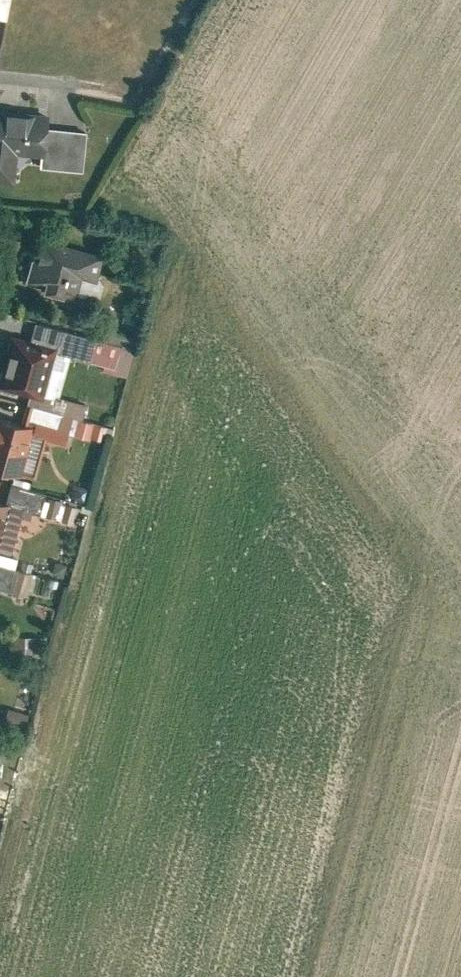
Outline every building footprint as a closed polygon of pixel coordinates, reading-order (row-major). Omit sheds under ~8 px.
[(80,166),(83,127),(44,124),(46,109),(0,105),(0,178),(18,179),(19,166),(28,161),(80,166)] [(46,236),(45,240),(37,239),(34,253),(31,252),(26,273),(44,277),(43,280),(74,287),(78,270),(97,275),(102,248),(46,236)] [(54,345),(88,354),(94,332),(35,317),(30,335),(12,330),(0,375),(0,381),(42,392),(54,345)] [(88,354),(104,358),(102,365),(126,371),(133,343),(94,332),(88,354)] [(45,434),(63,438),(70,410),(26,399),(22,414),(0,408),(0,463),(33,472),(45,434)] [(45,488),(12,479),(6,500),(39,509),(45,488)] [(43,512),(55,515),(60,496),(48,493),(43,512)] [(13,587),(18,565),(0,560),(0,584),(13,587)] [(15,596),(23,598),(31,569),(19,566),(13,589),(17,590),(15,596)] [(16,633),(16,648),(33,648),(33,633),(16,633)]
